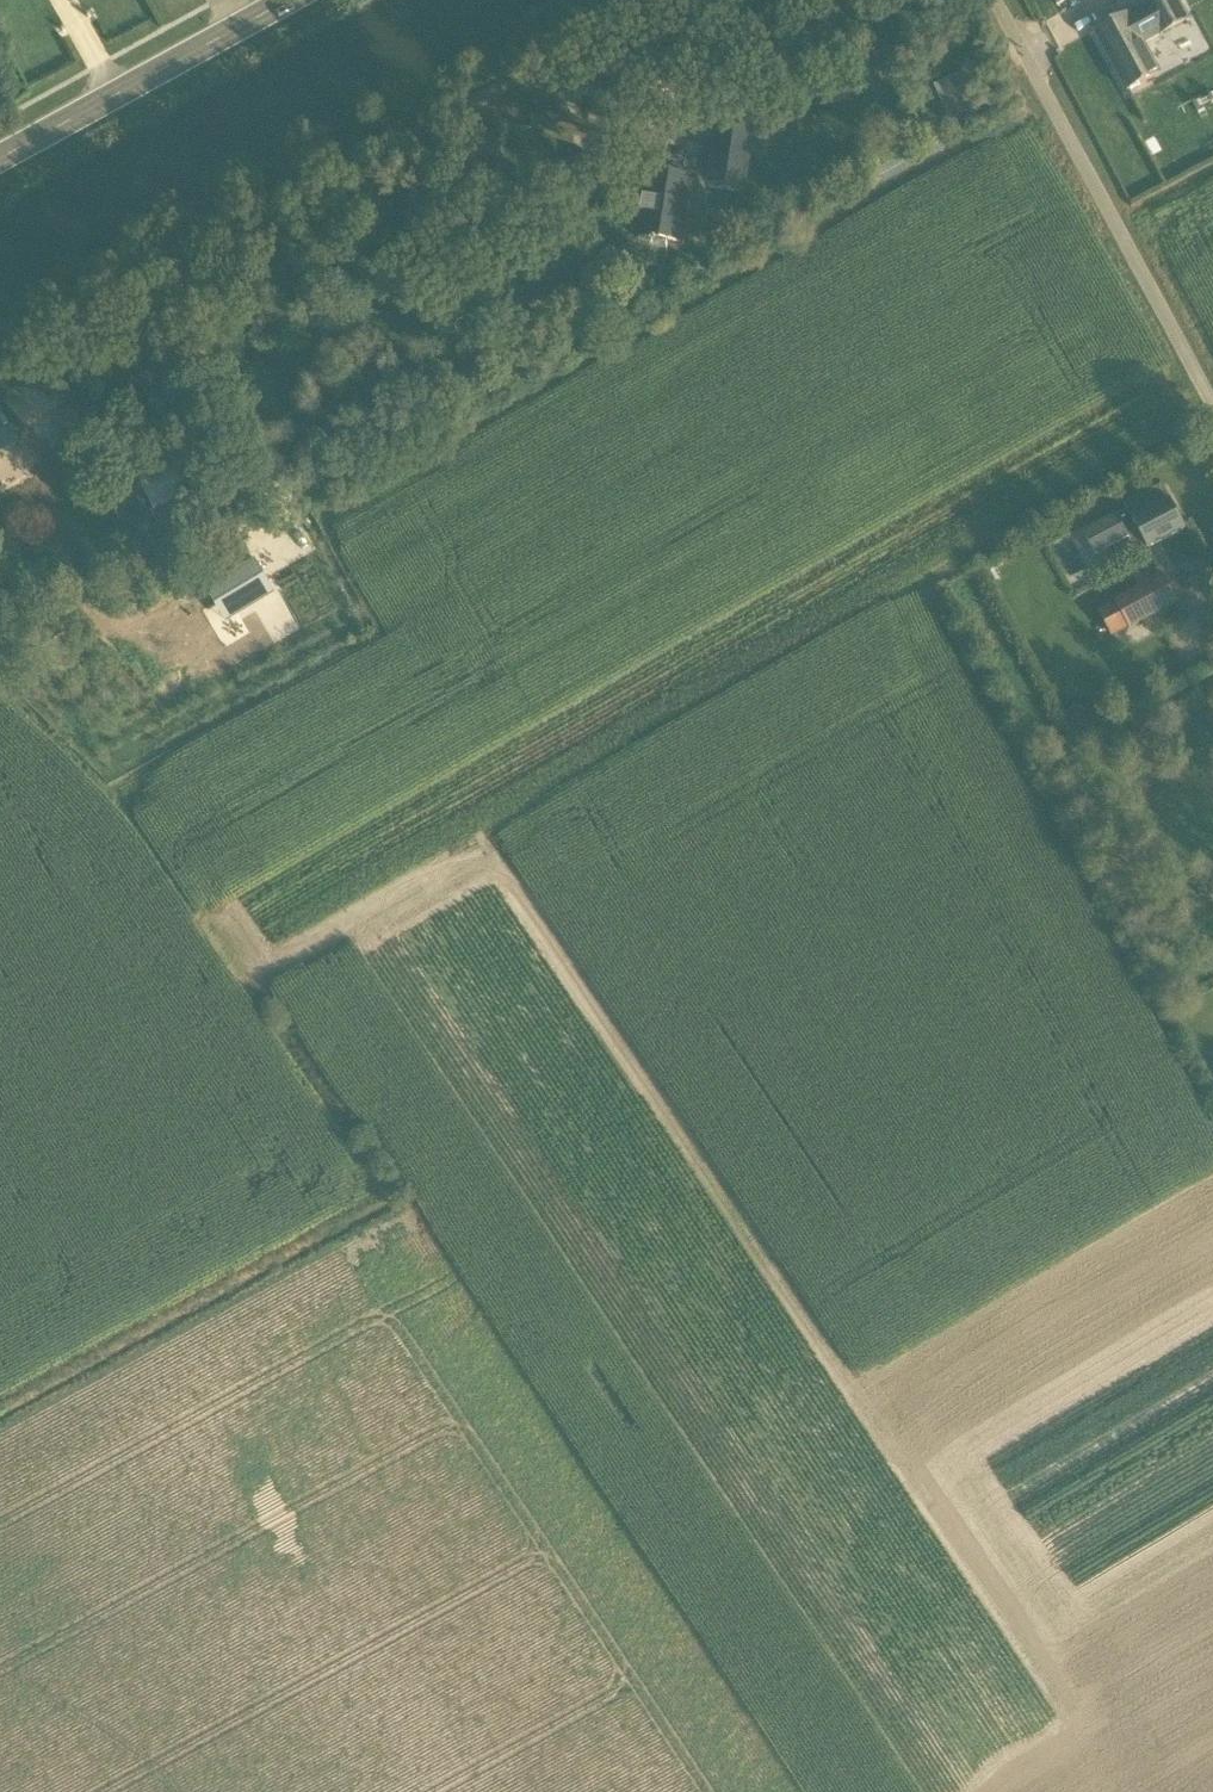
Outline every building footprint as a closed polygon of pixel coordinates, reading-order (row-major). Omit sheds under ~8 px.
[(1163,34),(1189,21),(1178,0),(1142,0),(1145,5),(1128,14),(1128,13),(1095,31),(1127,92),(1160,74),(1144,44),(1161,35),(1163,34)] [(964,73),(934,88),(952,125),(982,110),(964,73)] [(736,114),(752,113),(751,95),(735,96),(736,114)] [(723,116),(723,176),(755,176),(755,116),(723,116)] [(650,212),(650,215),(653,215),(653,240),(694,240),(694,171),(653,171),(653,197),(650,198),(650,200),(653,200),(653,212),(650,212)] [(7,428),(3,421),(0,423),(0,422),(0,452),(13,445),(4,430),(7,428)] [(1139,530),(1149,548),(1186,528),(1163,485),(1125,505),(1128,511),(1118,516),(1117,514),(1084,532),(1096,554),(1129,537),(1129,535),(1139,530)] [(150,523),(119,538),(128,556),(159,540),(150,523)] [(255,559),(205,589),(215,605),(222,601),(232,619),(276,593),(255,559)] [(1130,628),(1142,621),(1178,602),(1163,574),(1115,600),(1116,601),(1097,610),(1111,636),(1130,627),(1130,628)]
